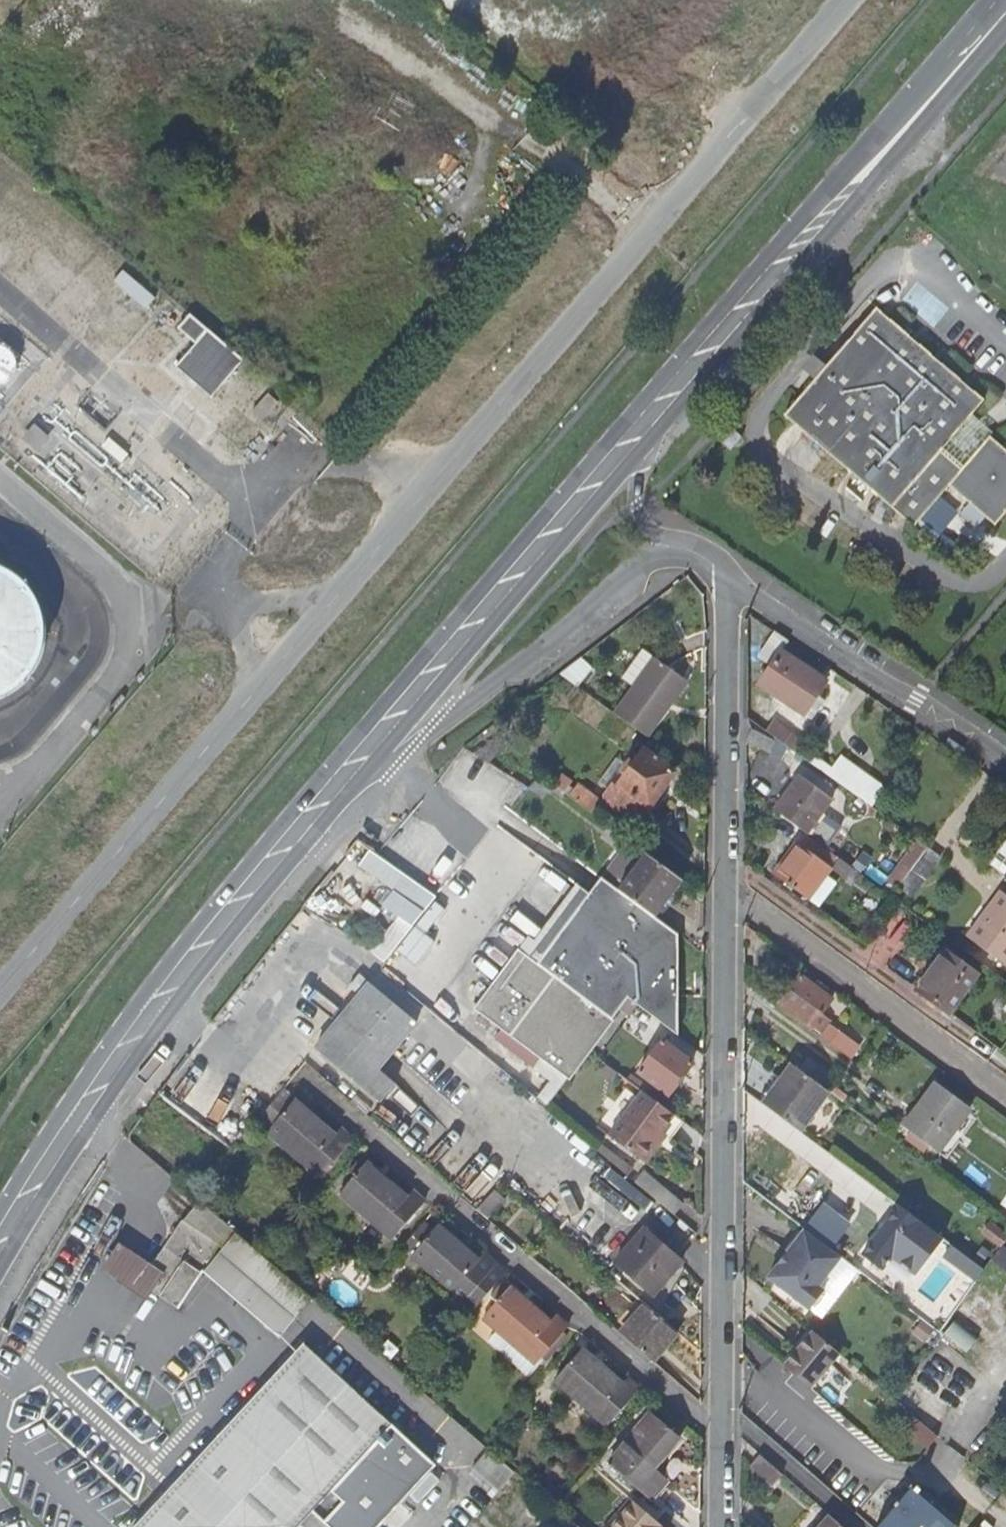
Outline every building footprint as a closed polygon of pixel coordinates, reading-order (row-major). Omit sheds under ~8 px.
[(953,439),(973,416),(984,403),(983,402),(984,401),(877,310),(877,311),(876,310),(785,416),(785,417),(785,418),(891,509),(892,508),(893,509),(938,456),(958,474),(949,486),(950,486),(949,487),(995,527),(995,526),(996,526),(1005,515),(1005,452),(991,439),(990,439),(989,439),(974,457),(953,439)] [(196,345),(177,368),(190,380),(185,384),(193,391),(197,386),(212,399),(244,362),(190,316),(178,330),(184,335),(179,340),(185,345),(190,340),(196,345)] [(0,346),(0,387),(4,386),(8,385),(11,382),(14,379),(17,375),(18,371),(18,366),(18,362),(15,355),(10,350),(7,348),(3,346),(0,346)] [(813,354),(804,367),(817,376),(826,363),(813,354)] [(118,417),(90,393),(86,397),(95,405),(92,409),(83,400),(78,407),(105,430),(118,417)] [(160,519),(175,502),(159,487),(163,482),(145,466),(140,471),(132,464),(128,468),(67,415),(69,412),(56,400),(39,420),(143,505),(140,508),(147,514),(150,511),(160,519)] [(994,433),(973,416),(953,439),(974,457),(989,439),(994,433)] [(22,441),(38,455),(51,440),(34,426),(22,441)] [(742,437),(733,430),(721,443),(730,451),(742,437)] [(89,472),(61,449),(40,474),(80,507),(88,498),(76,488),(89,472)] [(938,456),(893,509),(915,527),(949,487),(949,486),(958,474),(938,456)] [(10,695),(19,690),(32,675),(40,663),(46,639),(45,624),(40,605),(32,592),(15,575),(0,568),(0,699),(10,695)] [(793,643),(779,633),(762,658),(776,669),(764,687),(808,718),(809,717),(819,703),(827,709),(831,704),(823,698),(832,686),(787,654),(793,643)] [(617,714),(650,738),(670,710),(664,705),(683,677),(655,658),(617,714)] [(817,723),(827,709),(819,703),(809,717),(817,723)] [(769,735),(789,749),(795,740),(775,726),(769,735)] [(782,748),(757,733),(752,746),(776,760),(782,748)] [(789,749),(809,763),(814,754),(795,740),(789,749)] [(487,748),(477,755),(488,762),(495,753),(487,748)] [(615,785),(604,801),(638,826),(676,775),(645,751),(635,764),(631,761),(628,765),(623,761),(617,769),(626,777),(619,788),(615,785)] [(874,804),(888,785),(842,753),(829,772),(874,804)] [(776,809),(810,834),(834,801),(801,777),(776,809)] [(572,797),(594,813),(601,803),(580,787),(572,797)] [(839,856),(810,834),(779,875),(809,896),(839,856)] [(370,848),(358,865),(393,889),(426,911),(437,897),(378,854),(370,848)] [(945,858),(931,849),(916,871),(903,890),(916,899),(929,881),(945,858)] [(1005,878),(1005,850),(993,868),(1005,878)] [(685,879),(649,853),(620,893),(655,919),(685,879)] [(567,1080),(627,999),(678,1036),(678,936),(655,919),(620,893),(604,881),(591,898),(540,967),(528,958),(504,992),(497,987),(479,1012),(567,1080)] [(591,898),(577,888),(527,957),(528,958),(540,967),(591,898)] [(426,911),(393,889),(381,905),(398,915),(414,926),(426,911)] [(1000,899),(972,938),(1005,963),(1005,904),(1000,899)] [(414,926),(398,915),(387,931),(375,923),(358,944),(385,963),(414,926)] [(949,952),(922,988),(955,1014),(983,976),(949,952)] [(369,982),(343,960),(340,964),(369,982)] [(357,998),(369,982),(340,964),(331,975),(357,998)] [(785,1004),(812,1024),(823,1010),(828,1014),(838,1000),(806,976),(785,1004)] [(369,982),(357,998),(330,1032),(393,1088),(395,1085),(377,1069),(417,1022),(369,982)] [(835,1020),(828,1014),(823,1010),(812,1024),(825,1033),(835,1020)] [(852,1038),(837,1027),(828,1038),(826,1041),(843,1054),(844,1051),(848,1044),(852,1038)] [(393,1088),(330,1032),(315,1051),(379,1104),(393,1088)] [(668,1037),(642,1070),(672,1094),(695,1064),(671,1045),(673,1041),(668,1037)] [(848,1044),(844,1051),(852,1057),(857,1050),(848,1044)] [(833,1091),(797,1064),(787,1077),(782,1074),(774,1085),(778,1089),(767,1103),(804,1131),(833,1091)] [(976,1107),(940,1082),(906,1126),(923,1138),(917,1146),(927,1154),(934,1146),(941,1151),(976,1107)] [(678,1116),(646,1093),(613,1138),(649,1165),(664,1146),(659,1142),(666,1132),(678,1116)] [(298,1105),(275,1132),(327,1177),(355,1144),(343,1133),(338,1138),(298,1105)] [(671,1136),(666,1132),(659,1142),(664,1146),(671,1136)] [(369,1167),(344,1196),(401,1244),(430,1209),(417,1198),(412,1203),(369,1167)] [(641,1187),(678,1218),(686,1209),(649,1178),(641,1187)] [(914,1273),(940,1238),(897,1206),(860,1255),(880,1270),(891,1256),(914,1273)] [(184,1215),(152,1265),(140,1283),(152,1291),(177,1309),(218,1246),(186,1223),(189,1219),(184,1215)] [(641,1227),(612,1260),(651,1294),(679,1262),(675,1258),(641,1227)] [(481,1310),(509,1278),(501,1272),(503,1270),(489,1258),(483,1265),(442,1230),(418,1259),(471,1304),(473,1303),(481,1310)] [(839,1259),(802,1230),(782,1256),(785,1259),(778,1267),(775,1265),(766,1279),(810,1313),(825,1294),(817,1288),(839,1259)] [(277,1337),(310,1299),(236,1235),(203,1273),(277,1337)] [(145,1301),(152,1291),(140,1283),(152,1265),(117,1243),(100,1271),(145,1301)] [(1005,1272),(1005,1249),(1003,1246),(992,1260),(1005,1272)] [(999,1269),(990,1279),(1005,1294),(1005,1276),(999,1269)] [(514,1292),(489,1321),(517,1346),(508,1357),(533,1378),(574,1331),(559,1319),(553,1325),(514,1292)] [(674,1332),(644,1305),(618,1335),(648,1362),(674,1332)] [(778,1359),(832,1405),(850,1385),(832,1370),(844,1356),(807,1325),(778,1359)] [(311,1514),(327,1526),(383,1526),(438,1468),(303,1346),(274,1378),(136,1526),(299,1526),(311,1514)] [(613,1428),(644,1392),(634,1383),(632,1381),(626,1387),(587,1352),(561,1382),(613,1428)] [(656,1475),(686,1440),(658,1414),(610,1469),(652,1506),(669,1486),(656,1475)] [(936,1437),(911,1416),(900,1429),(925,1450),(936,1437)] [(781,1476),(759,1456),(750,1467),(772,1486),(781,1476)] [(907,1526),(959,1526),(915,1489),(893,1515),(907,1526)] [(631,1501),(609,1526),(661,1526),(631,1501)] [(831,1513),(819,1526),(848,1526),(831,1513)] [(893,1515),(882,1526),(907,1526),(893,1515)] [(567,1518),(559,1526),(578,1526),(567,1518)]
